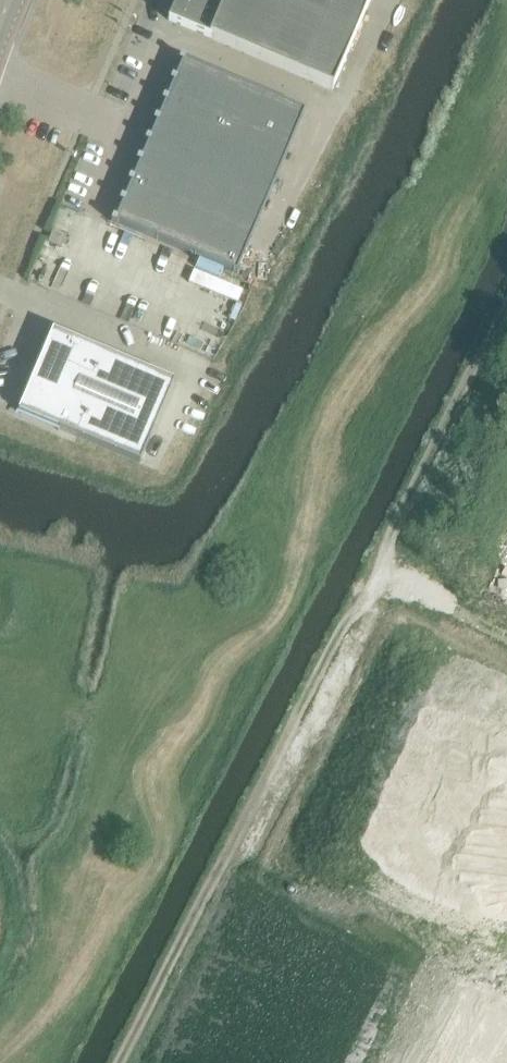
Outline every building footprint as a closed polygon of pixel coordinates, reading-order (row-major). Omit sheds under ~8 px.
[(177,2),(169,21),(333,91),(371,0),(173,0),(177,2)] [(184,61),(115,223),(237,275),(306,112),(184,61)] [(49,243),(62,248),(66,237),(53,231),(49,243)] [(53,331),(19,413),(140,464),(174,383),(53,331)]
